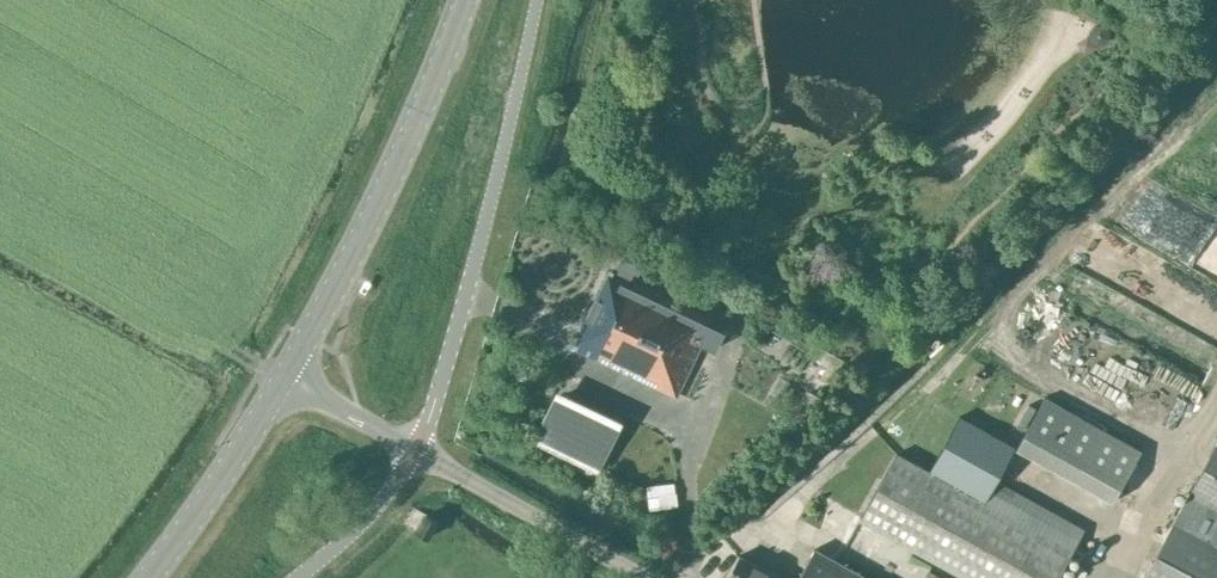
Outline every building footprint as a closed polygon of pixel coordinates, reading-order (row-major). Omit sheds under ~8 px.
[(617,272),(611,269),(574,347),(677,396),(702,342),(716,348),(723,332),(710,325),(714,318),(634,280),(640,267),(623,259),(617,272)] [(1133,356),(1132,359),(1124,355),(1113,377),(1176,409),(1189,385),(1133,356)] [(614,426),(557,397),(536,439),(594,467),(614,426)] [(1143,450),(1046,397),(1018,449),(1114,502),(1143,450)] [(861,522),(962,577),(1060,577),(1074,552),(1086,532),(998,483),(1017,449),(961,418),(937,461),(931,473),(898,455),(861,522)] [(1144,577),(1216,577),(1216,445),(1144,577)] [(670,479),(655,484),(662,505),(677,500),(670,479)] [(427,514),(417,531),(428,537),(438,521),(427,514)] [(815,549),(799,577),(866,577),(815,549)] [(726,577),(779,577),(739,556),(726,577)]
